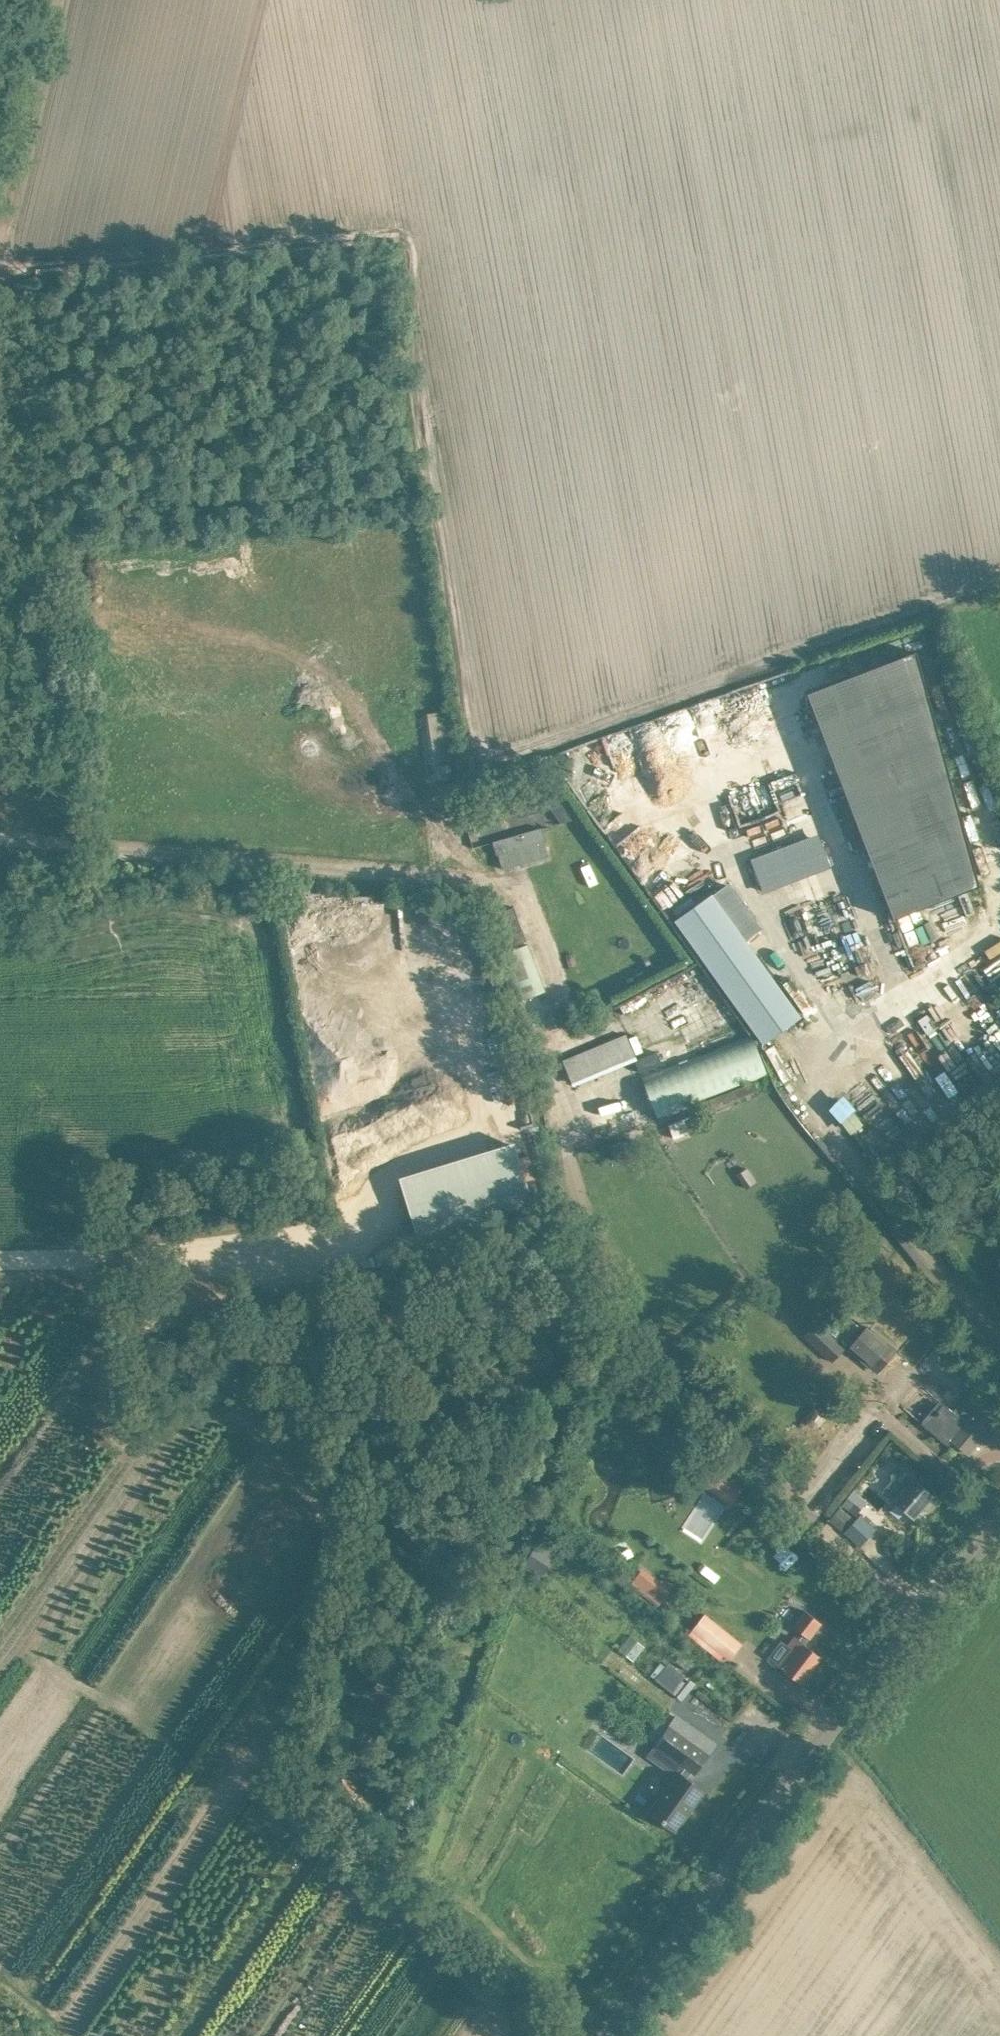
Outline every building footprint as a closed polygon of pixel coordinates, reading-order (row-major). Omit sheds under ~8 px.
[(894,918),(979,885),(916,651),(807,693),(894,918)] [(435,717),(436,772),(456,771),(455,716),(435,717)] [(555,784),(511,796),(517,817),(551,808),(561,822),(579,817),(555,784)] [(812,806),(799,810),(808,839),(821,835),(812,806)] [(744,809),(746,825),(764,823),(763,807),(744,809)] [(775,843),(783,843),(782,831),(771,832),(770,825),(762,825),(763,863),(776,863),(775,843)] [(498,855),(502,870),(548,857),(544,841),(545,841),(541,827),(492,842),(496,855),(498,855)] [(737,845),(746,866),(764,858),(755,837),(737,845)] [(779,856),(784,871),(805,865),(800,850),(779,856)] [(761,886),(773,883),(768,859),(756,862),(761,886)] [(692,891),(706,882),(700,874),(686,884),(692,891)] [(765,1042),(798,1017),(710,895),(676,919),(765,1042)] [(514,906),(492,914),(504,948),(526,940),(514,906)] [(984,930),(958,939),(965,958),(991,949),(984,930)] [(528,944),(497,956),(515,1003),(546,991),(528,944)] [(880,956),(858,961),(864,985),(885,980),(880,956)] [(654,1116),(766,1072),(751,1032),(639,1076),(654,1116)] [(637,1058),(635,1059),(639,1071),(662,1062),(657,1050),(637,1058)] [(919,1082),(935,1101),(944,1094),(928,1074),(919,1082)] [(873,1109),(861,1121),(872,1133),(885,1121),(873,1109)] [(668,1123),(669,1127),(673,1138),(707,1125),(701,1110),(668,1123)] [(991,1157),(999,1161),(999,1135),(991,1157)] [(398,1177),(418,1242),(534,1206),(514,1142),(398,1177)] [(990,1277),(999,1289),(999,1267),(990,1277)] [(817,1324),(806,1338),(834,1363),(845,1348),(817,1324)] [(877,1371),(897,1348),(868,1324),(866,1327),(849,1347),(877,1371)] [(947,1445),(952,1440),(952,1441),(968,1453),(979,1440),(977,1439),(986,1429),(988,1430),(999,1417),(982,1403),(981,1403),(970,1394),(955,1412),(942,1400),(921,1423),(947,1445)] [(702,1463),(692,1479),(705,1487),(715,1471),(702,1463)] [(891,1474),(892,1480),(881,1492),(913,1518),(922,1507),(927,1511),(932,1511),(939,1503),(938,1498),(923,1485),(914,1478),(914,1472),(905,1464),(899,1465),(891,1474)] [(853,1491),(842,1505),(854,1514),(865,1500),(853,1491)] [(876,1529),(861,1515),(858,1513),(843,1530),(845,1532),(860,1546),(876,1529)] [(537,1545),(525,1564),(538,1572),(550,1554),(537,1545)] [(642,1567),(630,1582),(641,1590),(652,1575),(642,1567)] [(778,1662),(776,1665),(783,1670),(800,1683),(820,1656),(804,1644),(804,1643),(803,1644),(802,1643),(807,1637),(809,1638),(821,1623),(805,1610),(793,1626),(803,1634),(799,1640),(794,1636),(788,1644),(780,1638),(768,1655),(778,1662)] [(741,1642),(704,1613),(692,1628),(729,1657),(741,1642)] [(633,1636),(624,1654),(638,1662),(648,1644),(633,1636)] [(656,1675),(678,1699),(693,1685),(672,1661),(656,1675)] [(704,1791),(687,1778),(692,1771),(694,1774),(709,1754),(669,1725),(655,1745),(685,1767),(680,1773),(678,1772),(649,1812),(675,1831),(704,1791)]
